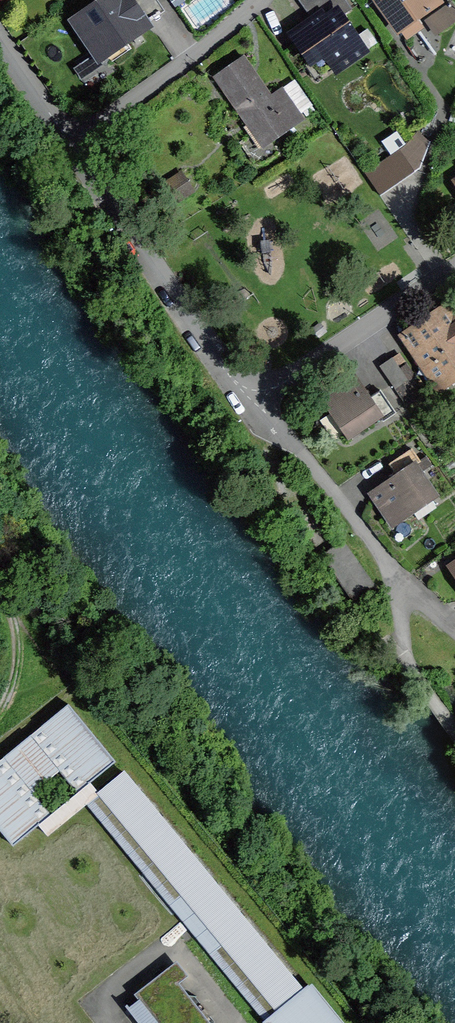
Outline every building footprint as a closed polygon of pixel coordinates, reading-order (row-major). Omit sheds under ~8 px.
[(97,71),(152,33),(129,0),(104,0),(66,26),(97,71)] [(283,37),(317,88),(366,55),(343,22),(354,14),(345,0),(298,0),(310,18),(283,37)] [(373,4),(401,46),(450,13),(441,0),(379,0),(373,4)] [(244,59),(207,82),(254,154),(312,116),(292,86),(270,99),(244,59)] [(392,160),(366,177),(381,199),(416,176),(429,147),(417,136),(405,151),(395,137),(381,147),(392,160)] [(326,167),(346,192),(363,178),(343,154),(326,167)] [(446,308),(399,339),(437,397),(454,385),(454,322),(446,308)] [(376,370),(392,394),(415,379),(399,355),(376,370)] [(345,441),(381,418),(369,398),(351,371),(314,394),(345,441)] [(428,399),(415,379),(392,394),(405,414),(428,399)] [(369,398),(381,418),(391,411),(379,392),(369,398)] [(390,465),(395,475),(417,463),(412,453),(390,465)] [(390,528),(439,501),(417,463),(395,475),(368,491),(390,528)] [(341,543),(319,558),(357,612),(379,597),(341,543)] [(442,568),(454,588),(454,560),(442,568)] [(13,845),(116,761),(68,704),(0,760),(0,829),(13,845)] [(98,795),(181,895),(177,899),(188,915),(201,932),(217,948),(222,944),(277,1010),(263,1021),(264,1022),(340,1022),(308,985),(303,989),(124,773),(98,795)] [(167,968),(134,994),(139,999),(128,1008),(139,1022),(210,1022),(167,968)]
